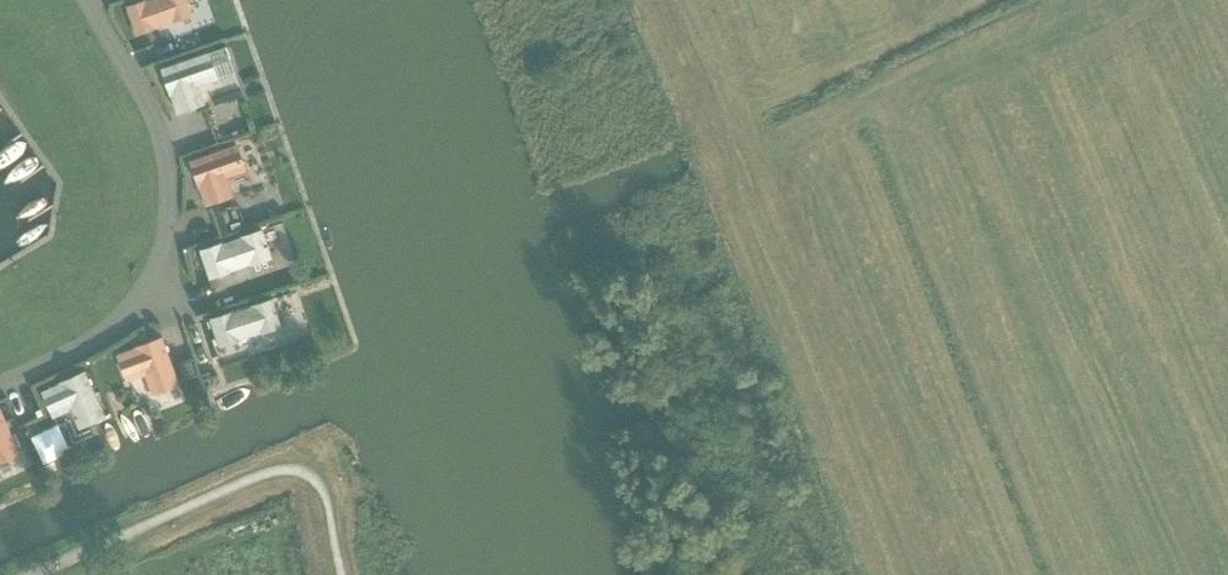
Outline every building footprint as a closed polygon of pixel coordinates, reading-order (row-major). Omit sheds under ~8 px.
[(128,6),(138,33),(193,14),(188,0),(146,0),(128,6)] [(208,52),(163,68),(178,111),(205,102),(199,86),(218,79),(208,52)] [(237,144),(191,160),(207,203),(234,194),(228,178),(246,171),(237,144)] [(263,229),(202,250),(211,277),(273,257),(263,229)] [(273,299),(211,319),(220,346),(282,326),(273,299)] [(163,337),(120,353),(129,380),(146,374),(153,393),(180,383),(163,337)] [(87,371),(44,390),(56,416),(72,409),(80,427),(106,415),(87,371)] [(0,409),(0,461),(21,452),(2,408),(0,409)]
